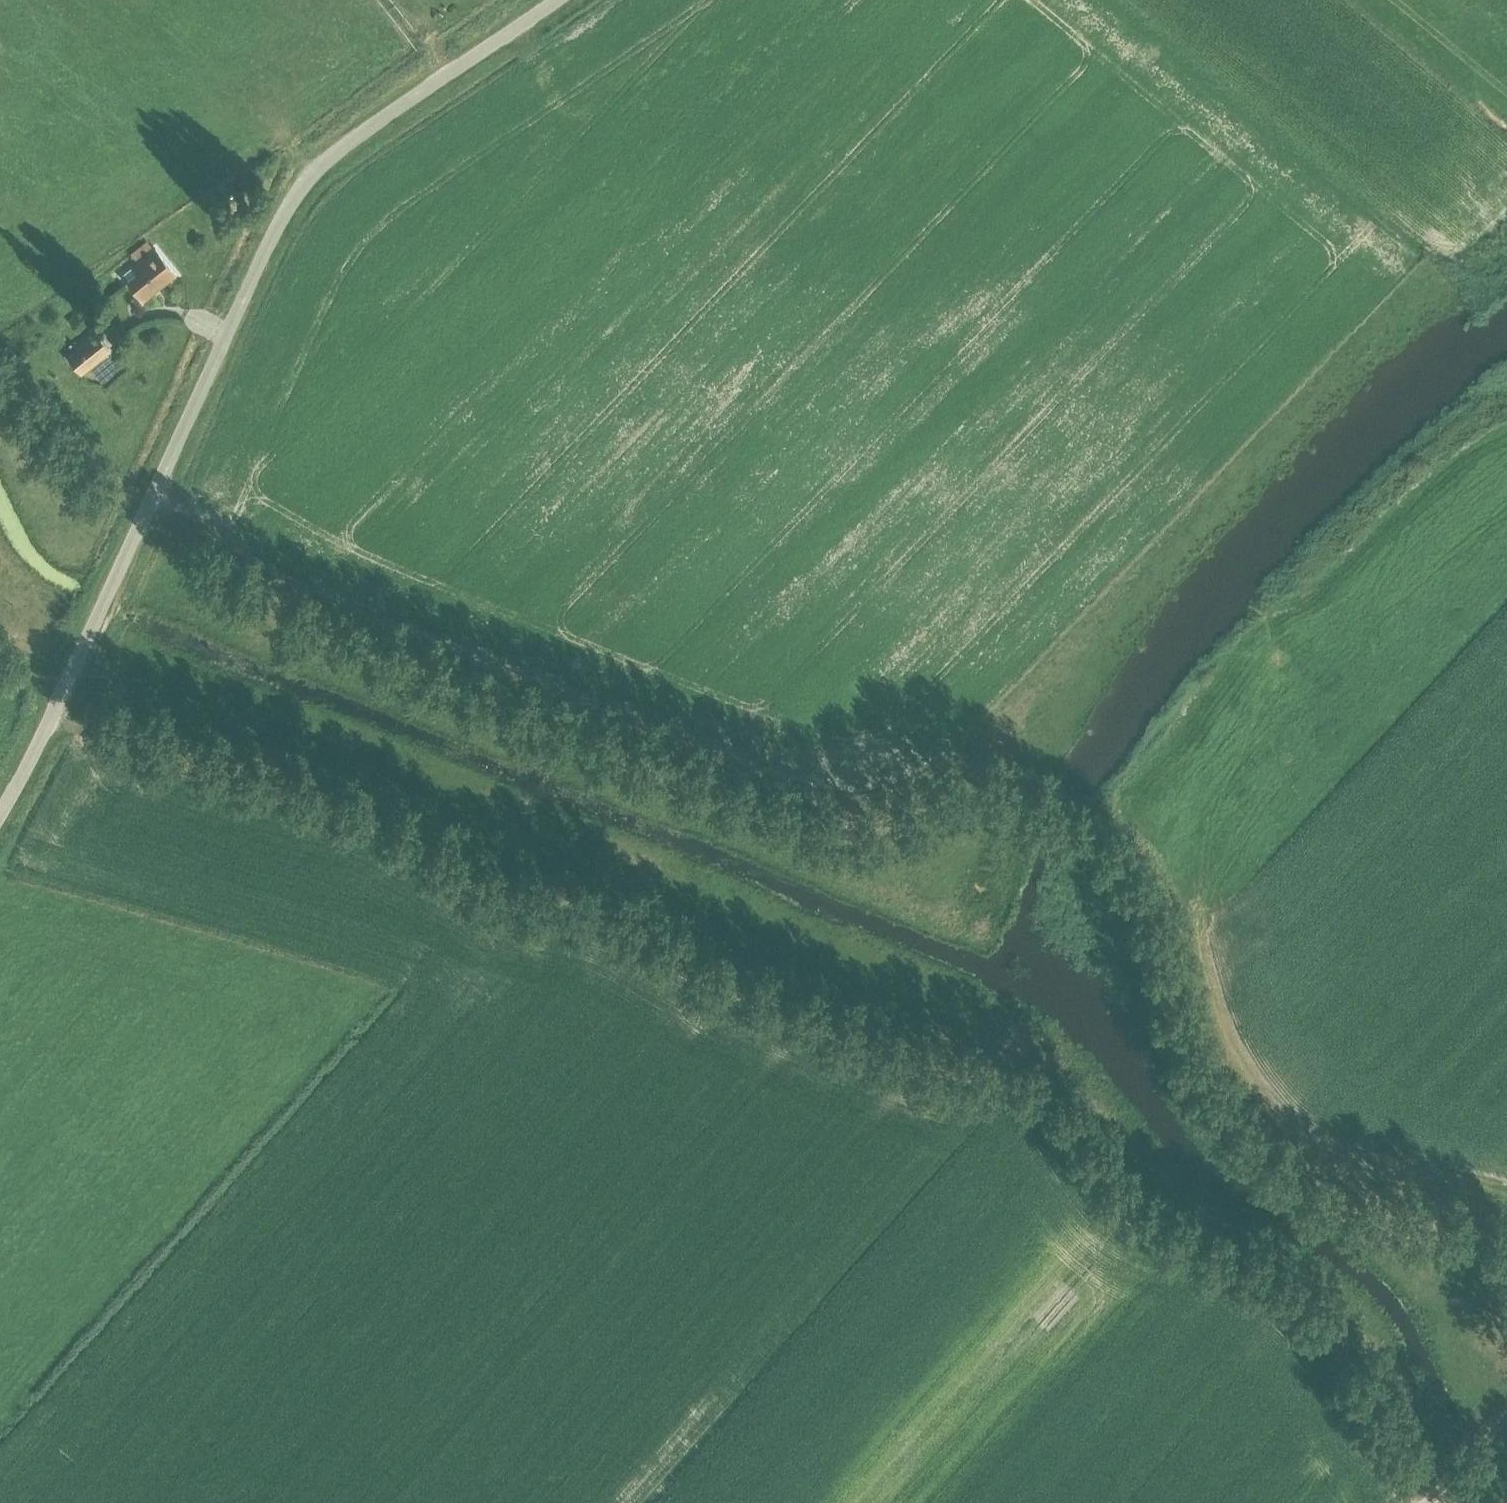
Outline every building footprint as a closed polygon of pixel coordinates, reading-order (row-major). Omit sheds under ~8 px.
[(146,241),(129,254),(134,260),(151,247),(146,241)] [(143,301),(177,274),(156,248),(132,268),(136,274),(127,281),(143,301)] [(78,313),(68,322),(75,330),(85,321),(78,313)] [(111,351),(97,333),(68,357),(82,374),(111,351)]
